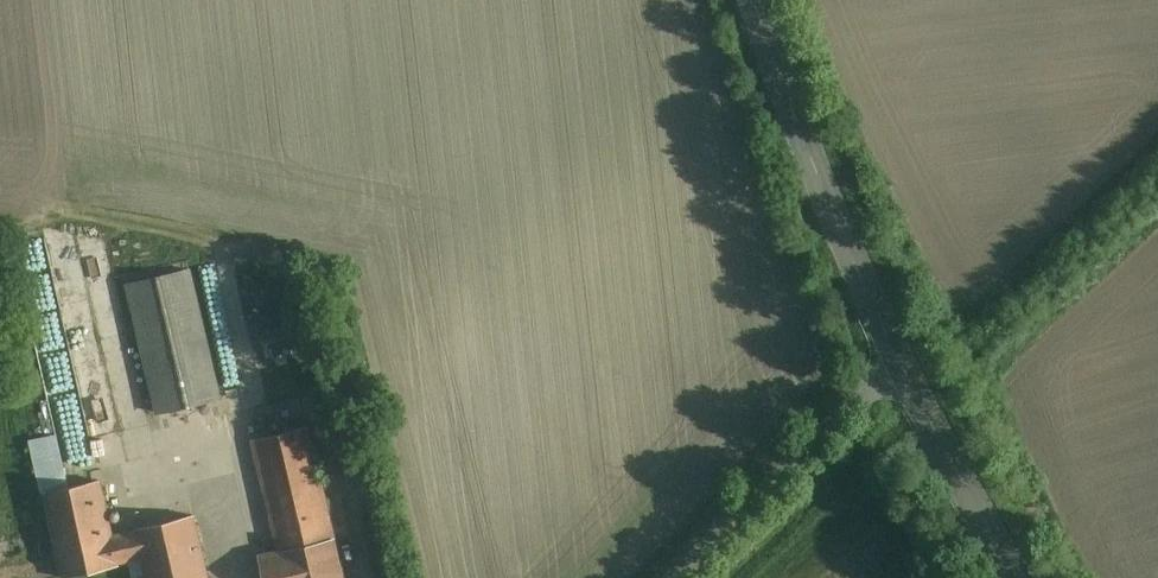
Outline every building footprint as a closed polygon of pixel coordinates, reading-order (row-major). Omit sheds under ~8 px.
[(135,271),(167,408),(232,392),(200,256),(135,271)] [(42,371),(75,366),(68,316),(34,321),(42,371)] [(320,421),(260,435),(286,546),(346,532),(320,421)] [(30,466),(63,462),(58,427),(25,431),(30,466)] [(71,573),(129,560),(121,525),(109,474),(51,487),(71,573)] [(206,505),(121,525),(129,560),(151,555),(157,577),(223,577),(206,505)] [(346,532),(286,546),(268,550),(275,577),(356,577),(346,532)]
